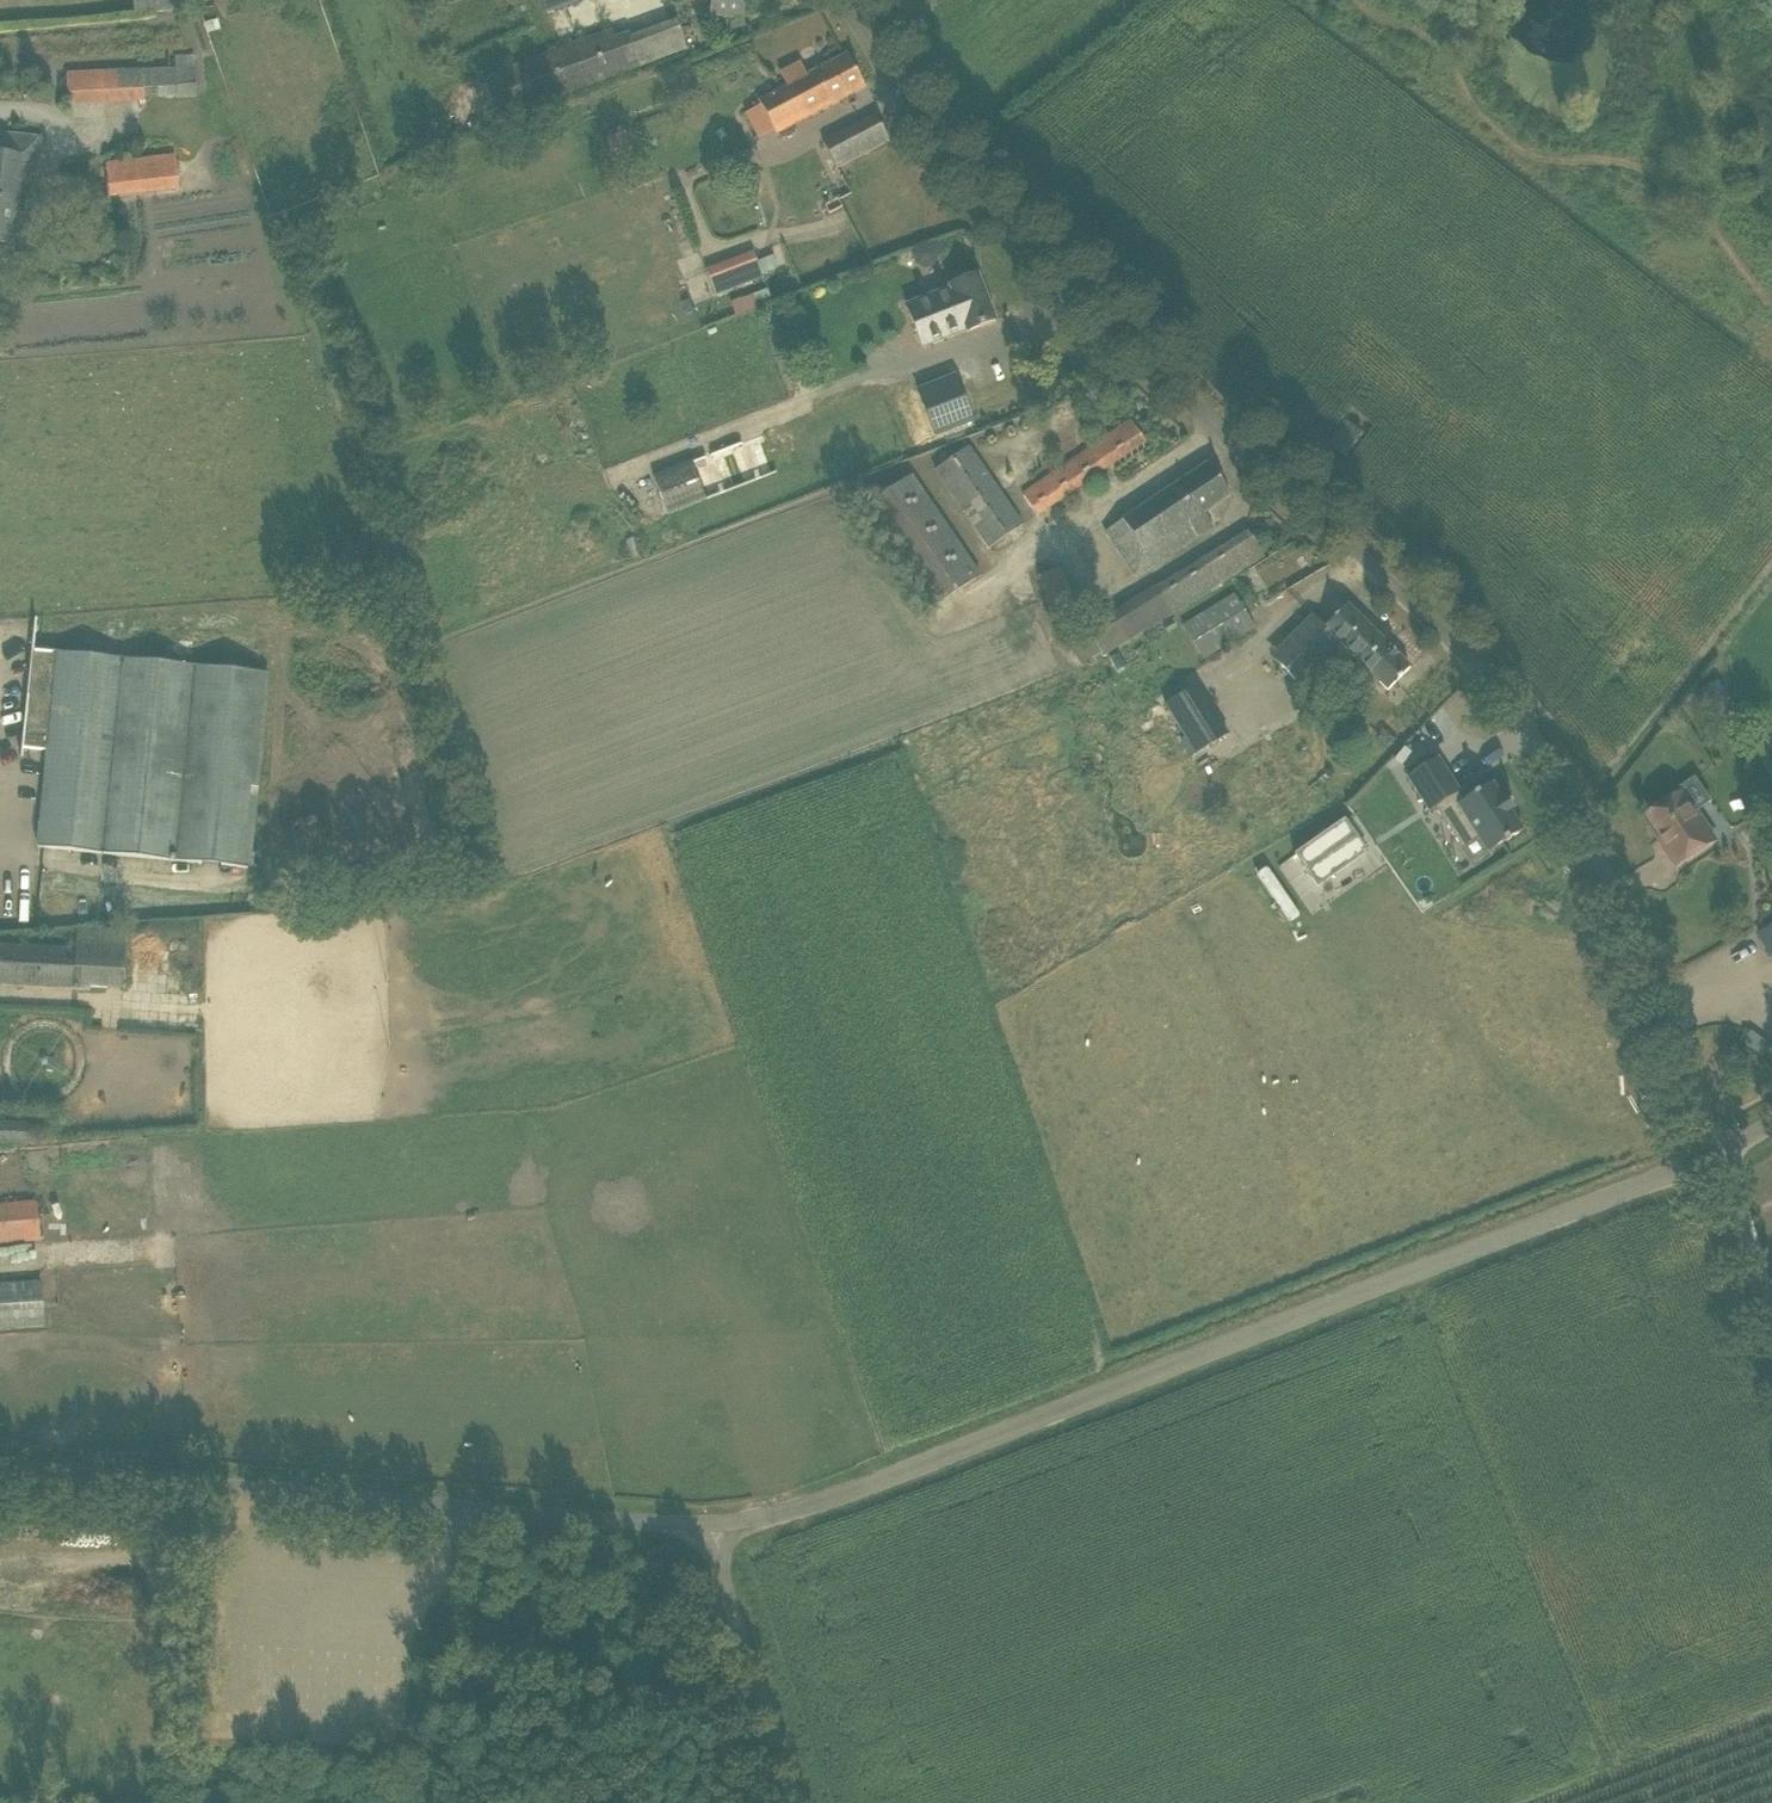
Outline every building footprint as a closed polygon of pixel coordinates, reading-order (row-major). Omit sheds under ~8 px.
[(137,16),(183,10),(182,0),(135,0),(137,16)] [(594,0),(542,0),(548,17),(594,0)] [(711,1),(710,16),(743,17),(744,0),(697,0),(711,1)] [(616,36),(613,28),(484,77),(500,120),(688,49),(677,19),(652,28),(653,30),(632,37),(630,33),(616,36)] [(865,87),(847,54),(808,76),(802,66),(781,77),(787,87),(759,103),(777,136),(865,87)] [(68,105),(145,101),(143,69),(67,73),(68,105)] [(834,167),(891,145),(879,115),(823,137),(834,167)] [(631,150),(625,132),(611,137),(617,155),(631,150)] [(43,138),(0,133),(0,242),(14,243),(17,213),(35,215),(43,138)] [(175,154),(106,163),(110,198),(179,189),(175,154)] [(755,251),(706,266),(715,295),(764,280),(755,251)] [(978,276),(906,302),(923,347),(967,330),(967,331),(995,321),(978,276)] [(926,414),(935,436),(970,421),(951,376),(918,389),(926,414)] [(1025,494),(1039,514),(1145,441),(1131,421),(1025,494)] [(763,433),(654,475),(669,513),(778,470),(763,433)] [(971,446),(935,471),(989,548),(1025,524),(971,446)] [(1230,496),(1208,463),(1105,531),(1137,579),(1214,526),(1206,513),(1230,496)] [(914,476),(865,510),(934,610),(983,576),(914,476)] [(1071,645),(1086,669),(1264,556),(1248,532),(1071,645)] [(1151,648),(1171,681),(1254,629),(1234,596),(1151,648)] [(1365,699),(1380,683),(1387,691),(1410,668),(1346,605),(1323,629),(1311,616),(1270,657),(1296,683),(1338,641),(1359,663),(1345,678),(1365,699)] [(248,866),(266,673),(33,650),(22,748),(48,750),(38,847),(248,866)] [(1199,685),(1166,706),(1198,757),(1231,736),(1199,685)] [(1476,836),(1487,853),(1522,830),(1510,812),(1514,809),(1507,797),(1502,800),(1492,783),(1462,802),(1457,794),(1460,792),(1437,758),(1406,777),(1429,812),(1436,808),(1460,846),(1476,836)] [(1685,794),(1650,815),(1671,848),(1667,850),(1678,867),(1716,842),(1685,794)] [(1317,887),(1366,853),(1344,820),(1295,855),(1317,887)] [(1759,936),(1771,955),(1771,927),(1759,936)] [(124,991),(127,931),(79,929),(78,948),(0,945),(0,985),(124,991)] [(42,1242),(38,1201),(0,1204),(0,1245),(42,1242)] [(156,1275),(0,1285),(0,1328),(159,1319),(156,1275)]
